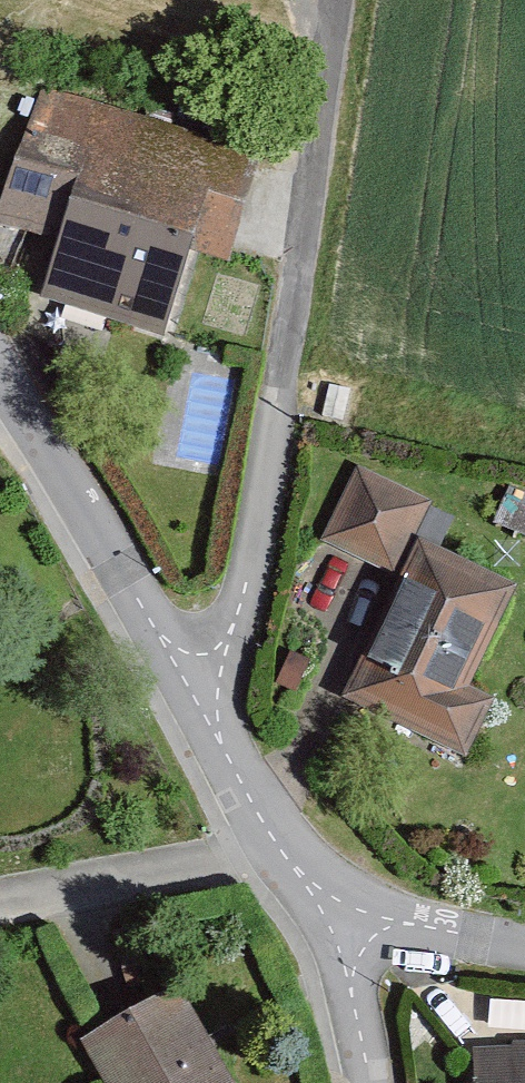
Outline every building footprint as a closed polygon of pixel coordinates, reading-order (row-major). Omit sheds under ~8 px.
[(36,86),(0,205),(0,225),(58,242),(41,297),(164,334),(190,249),(229,261),(262,154),(36,86)] [(324,535),(402,574),(420,538),(436,505),(358,466),(324,535)] [(519,587),(420,538),(402,574),(339,700),(464,762),(497,697),(470,684),(519,587)] [(83,1041),(106,1082),(232,1082),(180,987),(83,1041)] [(474,1048),(475,1082),(524,1082),(524,1046),(474,1048)]
